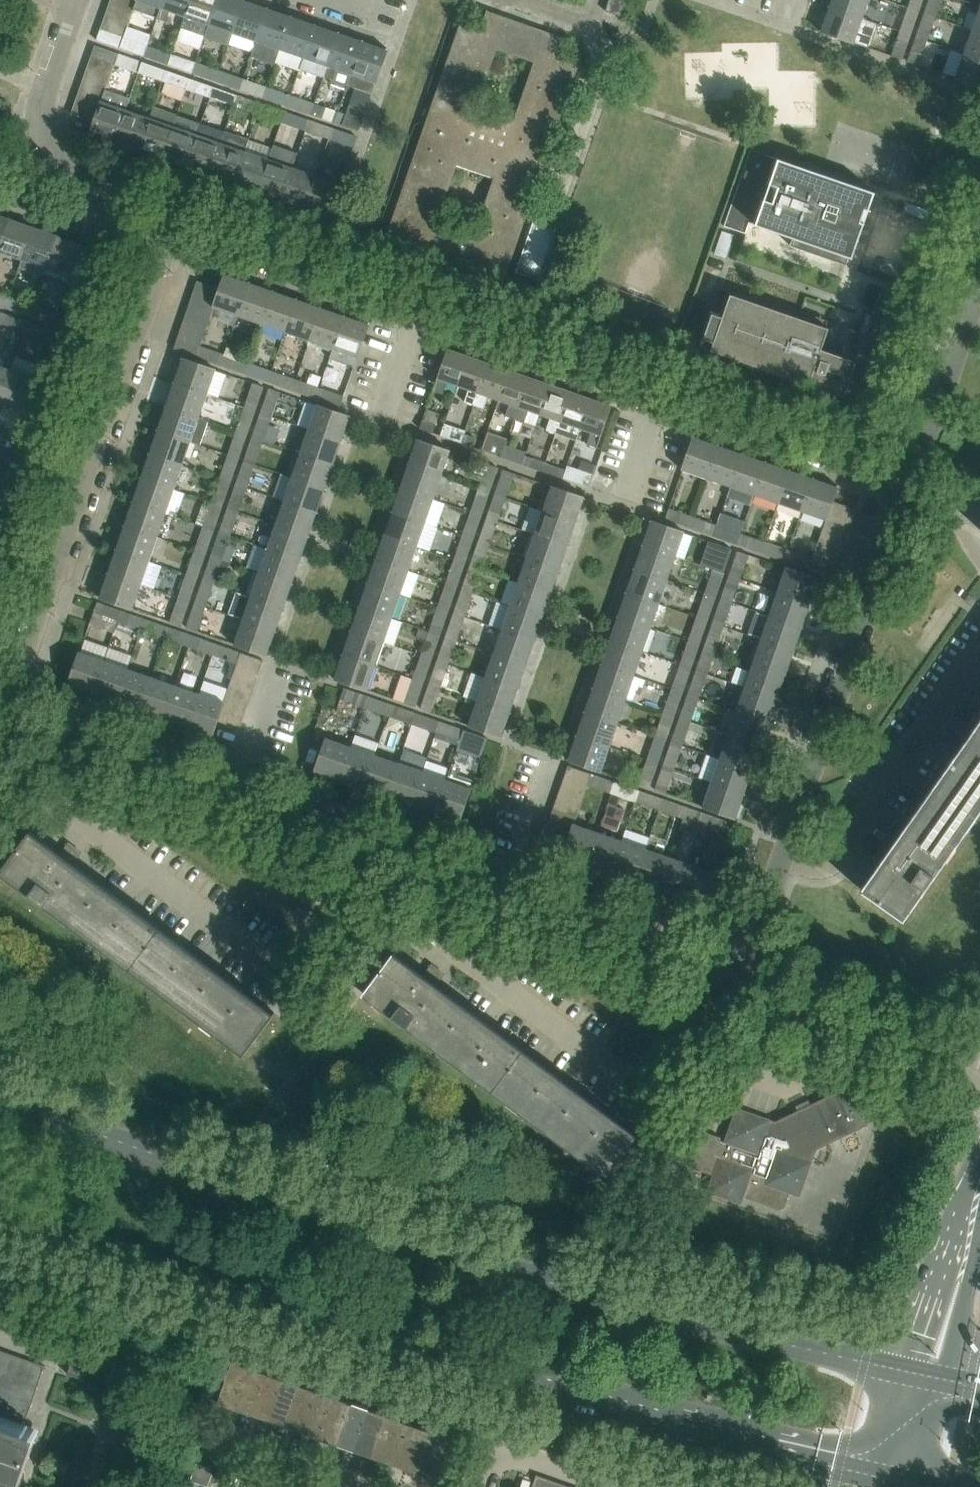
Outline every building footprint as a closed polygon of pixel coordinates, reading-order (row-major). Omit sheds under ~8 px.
[(109,6),(132,13),(133,10),(136,2),(130,0),(111,0),(109,6)] [(162,8),(165,0),(137,0),(136,2),(133,10),(158,18),(162,8)] [(162,8),(158,18),(167,21),(171,11),(185,16),(191,0),(165,0),(162,8)] [(185,16),(181,29),(192,32),(196,20),(211,25),(219,0),(191,0),(185,16)] [(233,33),(244,2),(239,0),(219,0),(211,25),(206,38),(229,45),(233,33)] [(605,11),(620,16),(621,15),(626,0),(609,0),(605,11)] [(831,7),(862,18),(868,0),(833,0),(831,7)] [(908,8),(919,12),(923,0),(910,0),(908,8)] [(935,18),(941,0),(929,0),(924,14),(935,18)] [(268,10),(244,2),(233,33),(257,41),(268,10)] [(109,6),(105,17),(128,25),(132,13),(109,6)] [(820,30),(820,31),(822,31),(821,32),(853,43),(853,42),(868,47),(876,23),(862,19),(862,18),(831,7),(823,31),(820,30)] [(910,36),(919,12),(908,8),(899,32),(910,36)] [(276,64),(281,49),(292,18),(268,10),(257,41),(252,56),(276,64)] [(518,22),(517,21),(516,22),(488,12),(488,11),(487,10),(480,31),(461,24),(460,24),(459,25),(460,26),(387,237),(386,236),(385,238),(416,248),(505,279),(505,278),(504,277),(578,66),(579,67),(579,65),(559,58),(566,38),(565,37),(564,39),(536,29),(537,28),(535,28),(532,38),(515,33),(518,22)] [(927,41),(935,18),(924,14),(916,38),(927,41)] [(105,17),(101,28),(124,36),(128,25),(105,17)] [(316,26),(292,18),(281,49),(305,57),(316,26)] [(124,36),(120,48),(145,56),(149,45),(136,41),(140,29),(128,25),(124,36)] [(305,57),(301,69),(313,73),(317,61),(329,66),(340,35),(316,26),(305,57)] [(120,49),(120,48),(124,36),(101,28),(97,41),(120,49)] [(964,55),(979,60),(979,33),(972,31),(964,55)] [(899,32),(891,55),(891,56),(902,60),(910,36),(899,32)] [(362,43),(340,35),(329,66),(325,77),(333,80),(335,85),(343,87),(348,85),(352,74),(362,43)] [(916,38),(907,62),(918,66),(919,65),(927,41),(916,38)] [(362,43),(352,74),(348,85),(372,93),(376,82),(387,50),(388,49),(387,48),(386,51),(362,43)] [(114,66),(114,64),(118,53),(95,45),(91,58),(114,66)] [(149,45),(145,56),(168,65),(172,53),(149,45)] [(114,64),(139,73),(143,62),(118,53),(114,64)] [(168,65),(193,73),(197,62),(172,53),(168,65)] [(956,78),(979,87),(979,60),(964,55),(956,78)] [(91,58),(87,68),(110,76),(114,66),(91,58)] [(139,73),(163,81),(166,70),(143,62),(139,73)] [(197,62),(193,73),(216,81),(220,70),(197,62)] [(87,68),(83,80),(106,88),(110,76),(87,68)] [(166,70),(163,81),(188,90),(191,79),(166,70)] [(216,81),(240,89),(244,78),(220,70),(216,81)] [(244,78),(240,89),(264,98),(268,86),(244,78)] [(188,90),(211,98),(214,87),(191,79),(188,90)] [(102,100),(105,90),(106,88),(83,80),(79,92),(102,100)] [(264,98),(288,106),(292,94),(268,86),(264,98)] [(214,87),(211,98),(235,106),(238,95),(214,87)] [(106,139),(115,142),(126,110),(130,98),(105,90),(102,100),(101,101),(98,110),(94,122),(90,134),(90,136),(89,139),(104,144),(106,139)] [(79,92),(75,102),(98,110),(101,101),(102,100),(79,92)] [(292,94),(288,106),(312,114),(316,103),(292,94)] [(262,103),(238,95),(235,106),(258,114),(262,103)] [(94,122),(98,110),(75,102),(71,114),(94,122)] [(286,111),(262,103),(258,114),(282,122),(286,111)] [(312,114),(335,122),(339,111),(316,103),(312,114)] [(335,122),(359,131),(367,110),(366,110),(351,105),(348,114),(339,111),(335,122)] [(161,164),(174,127),(179,115),(154,107),(150,118),(139,150),(163,158),(161,164)] [(150,118),(126,110),(115,142),(139,150),(150,118)] [(282,122),(306,130),(310,120),(286,111),(282,122)] [(186,167),(197,135),(201,123),(179,115),(174,127),(161,164),(175,169),(177,163),(186,167)] [(310,120),(306,130),(329,139),(333,128),(310,120)] [(210,175),(221,143),(225,132),(201,123),(197,135),(186,167),(210,175)] [(357,136),(333,128),(329,139),(354,147),(357,136)] [(234,183),(245,152),(249,140),(225,132),(221,143),(210,175),(234,183)] [(258,191),(269,160),(271,152),(273,148),(249,140),(245,152),(234,183),(258,191)] [(884,156),(904,162),(908,146),(888,141),(884,156)] [(852,259),(857,243),(858,242),(859,241),(859,240),(859,239),(859,238),(875,192),(751,149),(724,226),(746,233),(749,223),(792,238),(790,245),(846,265),(849,257),(852,259)] [(271,152),(269,160),(258,191),(282,200),(293,168),(295,161),(271,152)] [(316,176),(293,168),(282,200),(305,208),(316,176)] [(329,216),(329,217),(341,185),(316,176),(305,208),(328,216),(328,218),(329,216)] [(9,220),(0,216),(0,246),(9,220)] [(22,260),(33,228),(9,220),(0,246),(0,252),(22,260)] [(558,231),(533,222),(516,272),(541,281),(558,231)] [(57,236),(33,228),(22,260),(19,268),(43,276),(44,273),(57,236)] [(66,285),(69,277),(81,245),(57,236),(44,273),(67,281),(66,285)] [(104,253),(81,245),(69,277),(66,285),(91,294),(94,284),(94,285),(105,253),(106,251),(105,250),(104,253)] [(220,289),(215,301),(213,307),(231,313),(238,315),(249,284),(226,276),(226,273),(225,275),(220,289)] [(193,293),(215,301),(220,289),(197,281),(193,293)] [(262,324),(266,313),(273,292),(249,284),(238,315),(262,324)] [(843,406),(851,409),(860,412),(865,414),(869,404),(874,406),(880,390),(885,374),(890,376),(899,353),(893,351),(906,313),(908,308),(902,306),(906,297),(906,296),(884,289),(880,298),(877,298),(876,303),(874,307),(872,313),(872,315),(867,313),(860,332),(851,329),(844,349),(843,349),(841,356),(821,349),(829,328),(730,294),(722,317),(713,314),(714,312),(712,312),(700,347),(844,397),(845,396),(846,396),(843,406)] [(297,301),(273,292),(266,313),(262,324),(286,332),(297,301)] [(213,307),(215,301),(193,293),(189,304),(211,312),(213,307)] [(0,294),(0,306),(5,308),(9,297),(0,294)] [(9,297),(5,308),(29,316),(33,305),(9,297)] [(309,340),(319,313),(320,309),(297,301),(286,332),(309,340)] [(207,323),(211,313),(211,312),(189,304),(186,315),(207,323)] [(53,324),(57,314),(55,313),(33,305),(29,316),(53,324)] [(309,340),(333,348),(344,317),(320,309),(319,313),(309,340)] [(3,313),(0,323),(0,324),(24,333),(27,322),(3,313)] [(77,333),(81,322),(57,314),(53,324),(77,333)] [(186,315),(182,326),(203,334),(207,323),(186,315)] [(367,325),(344,317),(333,348),(357,357),(358,357),(369,325),(368,325),(369,323),(368,323),(367,325)] [(51,330),(27,322),(24,333),(47,341),(51,330)] [(200,345),(203,334),(182,326),(178,337),(200,345)] [(51,330),(47,341),(72,349),(75,338),(51,330)] [(174,349),(196,356),(200,346),(199,345),(200,345),(178,337),(174,349)] [(196,356),(221,365),(225,354),(200,346),(196,356)] [(458,386),(468,356),(447,349),(433,391),(442,394),(447,382),(458,386)] [(221,365),(245,373),(248,363),(225,354),(221,365)] [(474,405),(476,397),(488,363),(468,356),(458,386),(469,390),(465,402),(474,405)] [(184,359),(176,383),(208,394),(216,369),(184,358),(182,358),(181,358),(184,359)] [(272,371),(248,363),(245,373),(268,382),(272,371)] [(498,400),(509,370),(488,363),(476,397),(474,405),(483,408),(487,396),(498,400)] [(11,369),(0,365),(0,400),(11,369)] [(11,369),(0,400),(0,402),(23,410),(35,377),(11,369)] [(514,419),(517,412),(529,377),(509,370),(498,400),(510,404),(506,416),(514,419)] [(268,382),(292,390),(296,379),(272,371),(268,382)] [(47,419),(48,419),(59,387),(58,387),(59,386),(35,377),(23,410),(47,418),(46,420),(47,421),(47,419)] [(539,414),(550,385),(529,377),(517,412),(514,419),(523,422),(527,410),(539,414)] [(320,388),(296,379),(292,390),(316,398),(320,388)] [(253,382),(244,406),(255,410),(264,386),(253,382)] [(199,418),(208,394),(176,383),(167,407),(199,418)] [(555,433),(558,426),(570,392),(550,385),(539,414),(551,418),(547,430),(555,433)] [(261,412),(272,416),(281,392),(270,388),(261,412)] [(316,398),(340,407),(344,396),(320,388),(316,398)] [(581,429),(591,399),(570,392),(558,426),(555,433),(577,440),(581,429)] [(592,432),(587,444),(597,448),(611,406),(591,399),(581,429),(592,432)] [(317,403),(317,404),(308,429),(341,440),(350,415),(317,403)] [(244,406),(236,430),(247,434),(255,410),(244,406)] [(167,407),(159,430),(191,441),(200,445),(208,421),(199,418),(167,407)] [(272,416),(261,412),(253,436),(264,440),(272,416)] [(436,426),(422,421),(420,428),(433,433),(436,426)] [(461,443),(463,435),(465,430),(445,424),(441,436),(461,443)] [(341,440),(308,429),(300,453),(333,464),(341,440)] [(183,465),(191,441),(159,430),(151,454),(183,465)] [(236,430),(227,454),(239,458),(247,434),(236,430)] [(488,430),(481,450),(501,457),(504,449),(506,444),(508,437),(488,430)] [(476,448),(478,440),(463,435),(461,443),(476,448)] [(264,440),(253,436),(244,460),(256,464),(264,440)] [(683,470),(707,478),(717,447),(694,438),(695,436),(694,436),(693,437),(682,469),(682,470),(683,470)] [(410,464),(444,476),(452,451),(418,439),(410,464)] [(506,444),(504,449),(501,457),(522,464),(525,456),(527,451),(506,444)] [(741,455),(717,447),(707,478),(730,486),(741,455)] [(333,464),(300,453),(292,477),(324,488),(333,464)] [(151,454),(143,478),(174,489),(183,465),(151,454)] [(227,454),(219,478),(231,482),(239,458),(227,454)] [(765,463),(741,455),(730,486),(754,494),(765,463)] [(542,471),(545,463),(525,456),(522,464),(542,471)] [(256,464),(244,460),(236,484),(248,488),(256,464)] [(498,467),(487,463),(478,487),(490,491),(498,467)] [(564,478),(566,471),(545,463),(542,471),(564,478)] [(789,471),(765,463),(754,494),(778,503),(789,471)] [(401,487),(435,499),(444,476),(410,464),(401,487)] [(590,487),(594,475),(568,466),(566,471),(564,478),(590,487)] [(504,469),(495,493),(507,497),(515,473),(504,469)] [(813,480),(789,471),(778,503),(802,511),(813,480)] [(0,477),(0,510),(14,515),(15,515),(26,483),(25,483),(26,481),(25,481),(24,483),(1,475),(0,477)] [(324,488),(292,477),(283,500),(316,512),(324,488)] [(166,513),(174,489),(143,478),(134,502),(166,513)] [(219,478),(211,502),(222,506),(231,482),(219,478)] [(836,488),(813,480),(802,511),(826,519),(829,512),(833,501),(838,488),(837,487),(838,485),(837,485),(836,488)] [(248,488),(236,484),(228,508),(239,512),(248,488)] [(584,497),(552,485),(543,510),(575,521),(584,497)] [(393,511),(427,523),(435,499),(401,487),(393,511)] [(470,511),(481,515),(490,491),(478,487),(470,511)] [(507,497),(495,493),(487,517),(498,521),(507,497)] [(316,512),(283,500),(275,524),(308,536),(316,512)] [(833,501),(829,512),(851,520),(855,509),(833,501)] [(134,502),(126,526),(158,537),(166,513),(134,502)] [(211,502),(203,526),(214,530),(222,506),(211,502)] [(239,512),(228,508),(220,532),(231,535),(239,512)] [(665,519),(689,528),(693,517),(669,508),(665,519)] [(575,521),(543,510),(535,534),(567,545),(575,521)] [(385,535),(419,547),(427,523),(393,511),(385,535)] [(462,535),(473,539),(481,515),(470,511),(462,535)] [(847,531),(851,520),(829,512),(826,519),(825,523),(847,531)] [(487,517),(479,541),(490,545),(498,521),(487,517)] [(693,517),(689,528),(713,536),(717,525),(693,517)] [(643,545),(675,556),(684,531),(652,520),(643,545)] [(825,523),(821,535),(844,542),(847,531),(825,523)] [(308,536),(275,524),(267,548),(300,559),(308,536)] [(713,536),(737,544),(740,534),(717,525),(713,536)] [(150,560),(158,537),(126,526),(118,549),(150,560)] [(203,526),(194,549),(206,553),(214,530),(203,526)] [(231,535),(220,532),(211,555),(223,559),(231,535)] [(567,545),(535,534),(527,558),(559,569),(567,545)] [(740,534),(737,544),(761,553),(764,542),(740,534)] [(376,559),(410,571),(419,547),(385,535),(376,559)] [(453,559),(465,563),(473,539),(462,535),(453,559)] [(840,554),(844,542),(821,535),(817,546),(840,554)] [(490,545),(479,541),(470,565),(482,569),(490,545)] [(761,553),(784,561),(788,550),(764,542),(761,553)] [(635,569),(667,580),(675,556),(643,545),(635,569)] [(732,549),(721,545),(712,569),(724,573),(732,549)] [(817,546),(813,557),(836,565),(840,554),(817,546)] [(300,559),(267,548),(259,572),(291,583),(300,559)] [(118,549),(109,573),(141,584),(150,560),(118,549)] [(194,549),(186,573),(198,577),(206,553),(194,549)] [(788,550),(784,561),(809,569),(812,559),(788,550)] [(738,551),(729,575),(741,578),(749,555),(738,551)] [(223,559),(211,555),(203,579),(215,583),(223,586),(231,562),(223,559)] [(832,577),(836,565),(813,557),(812,559),(809,569),(832,577)] [(559,569),(527,558),(519,582),(551,593),(559,569)] [(368,583),(402,594),(410,571),(376,559),(368,583)] [(445,583),(457,587),(465,563),(453,559),(445,583)] [(470,565),(462,589),(473,593),(482,569),(470,565)] [(785,567),(784,567),(776,591),(809,602),(817,579),(820,580),(818,579),(818,578),(785,567)] [(627,592),(659,604),(667,580),(635,569),(627,592)] [(704,593),(716,597),(724,573),(712,569),(704,593)] [(291,583),(259,572),(250,596),(283,607),(291,583)] [(99,596),(101,597),(100,598),(133,609),(141,584),(109,573),(101,597),(99,596)] [(178,597),(189,601),(198,577),(186,573),(178,597)] [(741,578),(729,575),(721,598),(733,602),(741,578)] [(215,583),(203,579),(195,603),(206,607),(215,583)] [(551,593),(519,582),(510,605),(542,617),(551,593)] [(360,607),(394,618),(402,594),(368,583),(360,607)] [(437,607),(448,610),(457,587),(445,583),(437,607)] [(473,593),(462,589),(454,613),(465,617),(473,593)] [(801,626),(809,602),(776,591),(768,615),(801,626)] [(619,616),(651,627),(659,604),(627,592),(619,616)] [(696,616),(707,620),(716,597),(704,593),(696,616)] [(965,600),(970,605),(975,599),(973,598),(969,594),(965,600)] [(283,607),(250,596),(242,619),(275,631),(283,607)] [(181,626),(189,601),(178,597),(169,622),(181,626)] [(721,598),(713,622),(724,626),(733,602),(721,598)] [(186,628),(198,632),(206,607),(195,603),(186,628)] [(93,613),(90,623),(89,625),(113,633),(117,622),(120,613),(96,605),(93,613)] [(542,617),(510,605),(502,629),(534,640),(542,617)] [(352,630),(385,642),(394,618),(360,607),(352,630)] [(429,631),(440,635),(448,610),(437,607),(429,631)] [(117,622),(141,630),(144,621),(120,613),(117,622)] [(454,613),(446,636),(457,640),(465,617),(454,613)] [(768,615),(760,638),(793,650),(801,626),(768,615)] [(610,640),(642,651),(651,627),(619,616),(610,640)] [(688,640),(699,644),(707,620),(696,616),(688,640)] [(242,619),(234,644),(266,656),(275,631),(242,619)] [(141,630),(165,638),(168,630),(144,621),(141,630)] [(724,626),(713,622),(705,646),(716,650),(724,626)] [(534,640),(502,629),(494,653),(526,664),(534,640)] [(192,638),(168,630),(165,638),(189,646),(192,638)] [(343,654),(377,666),(385,642),(352,630),(343,654)] [(420,654),(432,658),(440,635),(429,631),(420,654)] [(457,640),(446,636),(437,660),(449,664),(457,640)] [(215,646),(192,638),(189,646),(213,655),(215,646)] [(784,674),(793,650),(760,638),(751,662),(784,674)] [(602,664),(634,675),(642,651),(610,640),(602,664)] [(679,664),(691,668),(699,644),(688,640),(679,664)] [(240,654),(215,646),(213,655),(237,663),(240,654)] [(705,646),(696,670),(708,674),(716,650),(705,646)] [(104,661),(80,652),(79,652),(68,684),(69,684),(68,686),(69,686),(69,684),(92,692),(92,694),(104,661)] [(259,671),(262,663),(263,660),(242,653),(241,655),(240,654),(237,663),(238,663),(238,664),(259,671)] [(526,664),(494,653),(485,677),(517,688),(526,664)] [(343,654),(335,679),(368,691),(377,666),(343,654)] [(412,678),(424,682),(432,658),(420,654),(412,678)] [(437,660),(429,684),(440,688),(449,664),(437,660)] [(116,702),(116,703),(128,669),(104,661),(92,694),(93,694),(93,693),(116,701),(116,702)] [(751,662),(743,686),(776,698),(784,674),(751,662)] [(255,683),(259,671),(238,664),(234,675),(255,683)] [(594,688),(626,699),(634,675),(602,664),(594,688)] [(671,688),(682,692),(691,668),(679,664),(671,688)] [(139,711),(140,711),(152,677),(128,669),(116,703),(117,701),(140,709),(139,711)] [(708,674),(696,670),(688,694),(699,698),(708,674)] [(251,694),(255,683),(234,675),(230,686),(251,694)] [(141,709),(164,717),(175,685),(152,677),(140,711),(141,709)] [(517,688),(485,677),(477,701),(509,712),(517,688)] [(424,682),(412,678),(404,703),(415,706),(424,682)] [(432,712),(440,688),(429,684),(421,708),(432,712)] [(165,718),(188,726),(199,694),(175,685),(164,717),(164,719),(165,718)] [(230,686),(226,697),(248,705),(251,694),(230,686)] [(768,722),(776,698),(743,686),(735,710),(768,722)] [(365,707),(368,696),(344,688),(340,698),(365,707)] [(585,712),(618,723),(626,699),(594,688),(585,712)] [(663,712),(674,716),(682,692),(671,688),(663,712)] [(224,702),(199,694),(188,726),(188,727),(188,728),(189,726),(212,734),(211,736),(212,736),(212,734),(213,734),(218,721),(217,721),(222,708),(224,702)] [(688,694),(680,718),(691,721),(699,698),(688,694)] [(365,707),(388,715),(392,704),(368,696),(365,707)] [(244,716),(248,705),(226,697),(224,702),(222,708),(244,716)] [(509,712),(477,701),(469,725),(501,737),(509,712)] [(388,715),(412,724),(416,713),(392,704),(388,715)] [(244,716),(222,708),(217,721),(218,721),(239,728),(244,716)] [(759,745),(768,722),(735,710),(726,734),(759,745)] [(577,735),(609,747),(618,723),(585,712),(577,735)] [(655,736),(666,740),(674,716),(663,712),(655,736)] [(412,724),(436,732),(440,721),(416,713),(412,724)] [(691,721),(680,718),(672,741),(683,745),(691,721)] [(862,889),(866,893),(903,919),(979,809),(979,718),(860,888),(862,889)] [(464,729),(440,721),(436,732),(460,740),(464,729)] [(469,731),(464,729),(460,740),(484,748),(484,749),(488,738),(469,731)] [(726,734),(718,758),(751,769),(759,745),(726,734)] [(601,771),(609,747),(577,735),(569,760),(601,771)] [(646,759),(658,763),(666,740),(655,736),(646,759)] [(339,780),(351,747),(326,738),(315,770),(316,770),(315,772),(316,772),(316,770),(339,778),(339,780)] [(672,741),(663,765),(675,769),(683,745),(672,741)] [(363,789),(375,755),(351,747),(339,780),(340,780),(340,779),(363,787),(363,788),(363,789)] [(399,763),(375,755),(363,789),(364,787),(387,795),(386,797),(387,797),(399,763)] [(743,793),(751,769),(718,758),(710,781),(743,793)] [(658,763),(646,759),(638,784),(649,788),(658,763)] [(411,803),(422,771),(399,763),(387,797),(388,795),(411,803)] [(666,794),(675,769),(663,765),(655,790),(666,794)] [(568,766),(564,778),(585,786),(586,785),(590,773),(568,766)] [(435,812),(446,780),(422,771),(411,803),(411,805),(412,803),(435,812)] [(615,782),(590,773),(586,785),(611,793),(615,782)] [(585,786),(564,778),(560,790),(582,797),(585,786)] [(446,780),(435,812),(434,813),(435,814),(436,812),(459,820),(458,822),(459,822),(459,820),(460,820),(471,788),(446,780)] [(743,793),(710,781),(701,806),(735,818),(735,817),(737,818),(737,817),(735,816),(743,793)] [(639,790),(615,782),(611,793),(635,802),(639,790)] [(560,790),(556,802),(578,809),(582,797),(560,790)] [(663,799),(639,790),(635,802),(659,810),(663,799)] [(687,807),(663,799),(659,810),(683,818),(687,807)] [(578,809),(556,802),(552,813),(574,821),(578,809)] [(608,805),(600,826),(617,832),(624,811),(617,808),(608,805)] [(707,826),(710,815),(687,807),(683,818),(707,826)] [(552,813),(548,825),(570,832),(573,822),(574,821),(552,813)] [(735,824),(710,815),(707,826),(731,835),(735,824)] [(598,831),(573,822),(570,832),(564,849),(562,856),(563,856),(562,858),(563,858),(563,856),(587,864),(586,866),(598,831)] [(564,849),(570,832),(548,825),(544,824),(539,840),(564,849)] [(244,1053),(274,1012),(273,1012),(73,862),(75,860),(67,855),(72,848),(72,849),(73,848),(66,843),(65,843),(68,845),(61,854),(32,832),(32,831),(31,830),(1,872),(2,872),(243,1052),(244,1053)] [(622,840),(598,831),(586,866),(587,866),(587,864),(610,872),(610,874),(622,840)] [(634,882),(634,883),(646,848),(622,840),(610,874),(610,875),(611,873),(634,881),(634,882)] [(658,889),(669,857),(646,848),(634,883),(635,881),(658,889)] [(659,889),(682,897),(693,865),(669,857),(658,889),(658,891),(659,889)] [(718,874),(717,874),(693,865),(682,897),(682,899),(683,897),(706,905),(705,907),(706,908),(706,906),(707,906),(718,874)] [(606,1175),(637,1134),(636,1133),(636,1134),(436,984),(437,982),(430,976),(435,970),(436,970),(429,964),(428,965),(430,967),(424,975),(395,954),(395,953),(394,952),(364,994),(365,994),(606,1174),(605,1174),(606,1175)] [(867,1125),(871,1114),(879,1091),(855,1083),(776,1121),(771,1119),(765,1117),(736,1107),(724,1141),(719,1140),(720,1137),(704,1131),(691,1167),(708,1173),(709,1170),(713,1172),(706,1191),(741,1204),(744,1197),(760,1203),(779,1209),(784,1207),(790,1193),(800,1196),(809,1170),(816,1149),(848,1134),(867,1125)] [(21,1480),(38,1432),(30,1429),(32,1423),(26,1421),(45,1366),(0,1350),(0,1472),(21,1480)] [(67,1372),(67,1373),(85,1380),(86,1378),(84,1378),(89,1365),(90,1365),(91,1364),(73,1358),(72,1359),(73,1360),(69,1373),(67,1372)] [(218,1403),(235,1409),(250,1367),(232,1361),(228,1372),(218,1403)] [(235,1409),(252,1415),(267,1373),(250,1367),(235,1409)] [(252,1415),(269,1421),(284,1379),(267,1373),(252,1415)] [(269,1421),(286,1427),(301,1385),(284,1379),(269,1421)] [(286,1427),(303,1433),(318,1391),(301,1385),(286,1427)] [(303,1433),(320,1439),(335,1397),(318,1391),(303,1433)] [(320,1439),(337,1445),(352,1403),(335,1397),(320,1439)] [(337,1445),(354,1451),(369,1409),(352,1403),(337,1445)] [(354,1451),(371,1457),(386,1415),(369,1409),(354,1451)] [(386,1415),(371,1457),(388,1463),(403,1421),(386,1415)] [(420,1427),(403,1421),(388,1463),(405,1469),(420,1427)] [(405,1469),(422,1475),(437,1433),(420,1427),(405,1469)] [(437,1433),(422,1475),(440,1481),(455,1439),(454,1439),(437,1433)] [(57,1472),(64,1475),(69,1463),(61,1461),(57,1472)] [(210,1478),(214,1469),(196,1463),(194,1469),(193,1472),(210,1478)] [(532,1486),(546,1486),(549,1479),(536,1474),(532,1486)] [(229,1485),(233,1486),(244,1486),(246,1482),(232,1477),(229,1485)] [(560,1483),(549,1479),(546,1486),(558,1486),(560,1483)]
